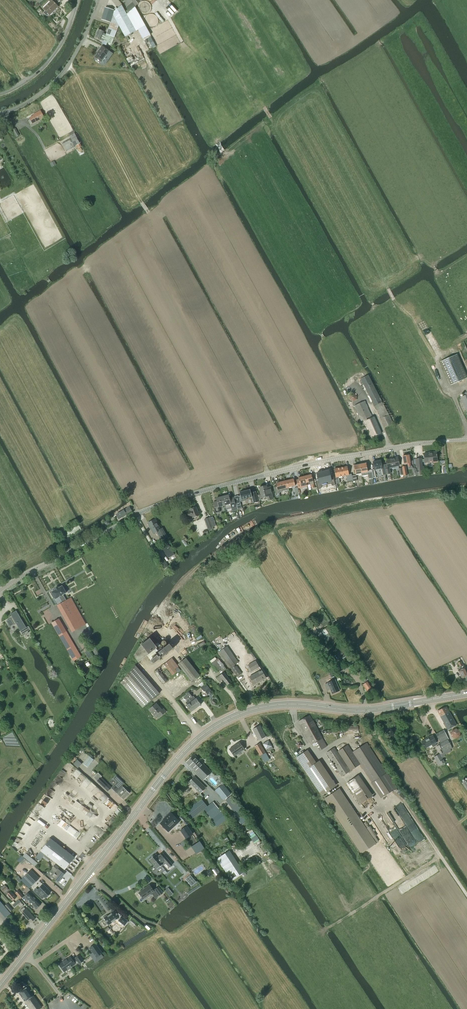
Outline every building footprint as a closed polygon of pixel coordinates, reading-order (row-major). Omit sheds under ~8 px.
[(48,16),(49,14),(50,15),(58,7),(52,0),(43,8),(46,11),(44,12),(44,13),(47,16),(48,16)] [(126,8),(129,12),(135,6),(142,0),(131,0),(132,2),(126,8)] [(110,23),(106,34),(114,37),(119,26),(125,37),(136,31),(145,26),(141,17),(135,7),(127,14),(121,5),(117,9),(114,12),(113,15),(110,23)] [(105,7),(101,19),(109,22),(113,10),(105,7)] [(98,29),(95,38),(100,40),(101,39),(103,33),(104,32),(98,29)] [(103,33),(101,39),(103,40),(104,40),(103,41),(111,44),(114,37),(106,34),(105,34),(103,33)] [(151,37),(147,38),(153,48),(156,46),(151,37)] [(98,52),(95,57),(101,62),(101,61),(103,59),(106,55),(108,56),(110,57),(111,56),(112,54),(102,46),(98,51),(98,52)] [(33,124),(44,117),(40,111),(35,114),(35,115),(29,118),(33,124)] [(66,150),(80,143),(76,137),(63,144),(66,150)] [(466,378),(457,354),(440,361),(451,385),(466,378)] [(384,427),(393,424),(389,415),(388,415),(382,402),(368,375),(360,379),(374,406),(384,427)] [(372,437),(382,433),(374,417),(372,418),(365,401),(354,406),(361,421),(364,419),(372,437)] [(421,458),(417,459),(417,466),(416,466),(416,467),(417,467),(417,471),(424,470),(424,466),(422,467),(422,462),(425,462),(437,461),(436,452),(431,452),(432,453),(424,453),(424,460),(421,460),(421,458)] [(410,463),(409,455),(406,455),(405,454),(403,455),(403,456),(402,456),(404,464),(408,463),(408,466),(410,466),(410,463)] [(386,460),(387,464),(384,464),(386,474),(390,473),(389,467),(399,465),(397,457),(394,457),(394,458),(386,460)] [(374,469),(371,470),(372,472),(373,478),(376,477),(374,470),(375,470),(376,471),(379,471),(379,469),(381,469),(382,475),(386,474),(384,464),(382,465),(381,460),(376,461),(376,460),(374,461),(373,462),(374,468),(374,469)] [(366,463),(360,464),(361,473),(362,476),(366,475),(366,472),(367,472),(367,473),(368,474),(369,478),(373,478),(372,472),(371,470),(368,470),(367,470),(366,463)] [(353,480),(351,475),(349,476),(347,466),(340,468),(341,471),(342,476),(346,475),(347,481),(353,480)] [(329,470),(323,471),(326,485),(331,484),(332,486),(335,485),(334,480),(333,477),(330,477),(329,470)] [(318,480),(315,481),(317,489),(321,488),(320,485),(325,484),(326,485),(323,471),(316,473),(318,480)] [(310,484),(310,481),(313,481),(311,474),(304,476),(306,482),(306,483),(307,485),(310,484)] [(306,482),(304,476),(298,477),(298,479),(296,480),(298,488),(307,486),(307,485),(306,483),(306,482)] [(287,483),(288,487),(295,486),(293,479),(286,480),(287,483)] [(288,490),(288,487),(287,483),(286,480),(280,482),(280,483),(276,484),(276,486),(274,487),(276,496),(281,490),(288,490)] [(267,499),(273,498),(270,488),(267,489),(266,485),(259,487),(261,497),(267,496),(268,499),(267,499)] [(238,495),(234,496),(237,506),(238,509),(242,508),(241,505),(240,501),(241,501),(246,500),(246,498),(252,497),(253,502),(254,502),(254,503),(258,502),(255,491),(251,493),(250,490),(239,492),(240,496),(239,496),(238,496),(238,495)] [(225,495),(222,496),(224,505),(225,508),(231,506),(231,508),(236,507),(233,498),(229,499),(228,495),(225,496),(225,495)] [(224,505),(222,496),(219,497),(216,498),(217,502),(213,503),(216,512),(220,511),(218,507),(224,505)] [(192,517),(198,515),(195,506),(189,508),(189,509),(185,511),(188,517),(191,516),(192,517)] [(119,519),(132,511),(130,507),(120,513),(120,512),(118,513),(119,514),(116,515),(119,519)] [(209,517),(204,519),(208,530),(213,528),(209,517)] [(160,529),(155,519),(148,523),(153,533),(157,532),(160,530),(160,529)] [(161,541),(167,538),(162,528),(160,529),(160,530),(157,532),(161,541)] [(169,557),(174,554),(167,542),(162,544),(169,557)] [(66,593),(66,592),(67,591),(63,586),(62,586),(58,588),(58,587),(54,589),(55,590),(51,592),(50,593),(54,599),(55,598),(55,599),(59,597),(62,603),(66,600),(63,594),(66,593)] [(83,620),(71,598),(66,600),(62,603),(61,603),(60,602),(58,604),(59,604),(57,605),(72,632),(81,627),(79,623),(83,620)] [(26,627),(16,610),(10,614),(11,615),(8,617),(10,619),(6,621),(8,625),(9,626),(10,627),(16,623),(20,631),(19,631),(21,635),(24,634),(25,633),(26,634),(28,632),(28,631),(30,629),(28,626),(26,627)] [(81,657),(59,619),(51,623),(71,656),(73,661),(81,657)] [(141,644),(134,656),(138,662),(153,650),(160,658),(162,657),(173,648),(169,643),(163,648),(161,644),(160,645),(158,642),(155,644),(150,638),(141,644)] [(237,676),(241,673),(236,666),(235,666),(234,665),(238,662),(227,646),(219,651),(237,676)] [(346,656),(342,658),(349,669),(356,664),(349,654),(350,653),(348,650),(344,653),(346,656)] [(153,664),(160,658),(157,655),(150,660),(153,664)] [(192,681),(199,675),(186,658),(178,664),(192,681)] [(251,671),(259,667),(255,661),(248,665),(251,671)] [(461,661),(458,663),(459,666),(460,666),(461,669),(458,671),(462,678),(466,676),(466,672),(465,667),(464,667),(463,665),(462,665),(461,661)] [(161,672),(166,668),(163,664),(155,670),(155,673),(163,683),(167,680),(161,672)] [(159,693),(135,665),(121,682),(121,683),(142,707),(159,693)] [(263,679),(266,678),(261,670),(249,676),(253,684),(263,679)] [(368,691),(373,688),(368,681),(369,681),(368,678),(363,671),(358,674),(363,681),(364,681),(365,683),(363,685),(368,691)] [(227,685),(231,682),(224,672),(216,678),(219,682),(223,679),(227,685)] [(332,694),(340,690),(335,679),(327,683),(328,683),(325,684),(327,689),(328,689),(329,689),(330,689),(332,694)] [(206,684),(201,687),(203,690),(204,691),(205,691),(205,692),(207,694),(209,693),(210,695),(213,693),(209,688),(206,684)] [(201,704),(196,698),(195,698),(193,696),(192,697),(188,691),(185,693),(187,696),(196,708),(201,704)] [(187,696),(184,697),(187,701),(185,702),(187,705),(186,705),(190,712),(196,708),(187,696)] [(159,717),(166,711),(160,705),(159,706),(156,703),(149,709),(154,715),(157,713),(159,717)] [(446,707),(437,711),(440,716),(448,730),(456,725),(449,712),(446,707)] [(320,750),(327,746),(322,738),(324,737),(322,735),(321,735),(315,725),(309,715),(298,721),(301,727),(311,744),(315,742),(320,750)] [(258,740),(265,737),(260,726),(253,729),(258,740)] [(439,738),(441,743),(448,739),(444,729),(436,734),(438,739),(439,738)] [(423,741),(426,747),(431,744),(433,747),(436,745),(435,743),(436,742),(433,735),(423,741)] [(443,753),(452,748),(449,742),(448,739),(441,743),(436,746),(438,750),(439,754),(434,757),(438,765),(444,762),(442,757),(445,756),(443,753)] [(234,756),(244,749),(239,742),(229,749),(234,756)] [(395,788),(366,743),(353,752),(360,763),(382,797),(395,788)] [(260,756),(265,753),(260,744),(255,747),(260,756)] [(360,763),(353,752),(352,752),(347,745),(337,752),(334,748),(326,753),(342,776),(350,770),(360,763)] [(307,750),(297,757),(305,770),(316,763),(307,750)] [(204,779),(211,772),(194,754),(186,762),(204,779)] [(89,756),(82,763),(87,767),(93,759),(89,756)] [(93,777),(108,791),(111,787),(100,777),(101,776),(98,772),(93,777)] [(123,799),(129,793),(121,785),(124,783),(116,776),(114,778),(117,782),(112,787),(112,788),(123,799)] [(186,779),(188,781),(200,793),(205,788),(195,777),(191,780),(188,777),(186,779)] [(363,807),(374,800),(359,777),(348,784),(363,807)] [(222,785),(215,790),(223,800),(231,793),(223,784),(222,785)] [(324,799),(361,853),(376,843),(339,789),(324,799)] [(191,818),(207,806),(201,798),(185,811),(191,818)] [(209,815),(218,808),(213,802),(204,809),(209,815)] [(166,830),(177,819),(171,812),(166,817),(160,823),(166,830)] [(217,826),(226,819),(221,812),(211,819),(217,826)] [(244,827),(251,822),(245,813),(238,818),(244,827)] [(186,838),(192,834),(187,826),(180,830),(186,838)] [(36,857),(40,861),(45,854),(64,870),(74,857),(51,838),(36,857)] [(155,854),(149,859),(156,869),(164,862),(168,867),(172,864),(162,852),(157,856),(155,854)] [(228,852),(218,858),(232,879),(242,872),(245,871),(239,862),(236,864),(228,852)] [(58,881),(64,874),(59,870),(60,869),(55,865),(52,868),(56,871),(52,877),(58,881)] [(31,870),(25,876),(33,884),(39,879),(31,870)] [(196,882),(190,875),(186,879),(191,886),(196,882)] [(11,887),(9,885),(8,884),(6,885),(5,884),(1,888),(7,894),(13,900),(17,897),(9,889),(11,887)] [(48,894),(51,892),(43,884),(37,890),(36,888),(33,891),(42,899),(44,897),(45,898),(46,897),(46,898),(49,895),(48,894)] [(154,890),(149,885),(139,893),(143,899),(151,893),(154,896),(158,893),(159,895),(163,893),(158,886),(155,889),(154,890)] [(23,896),(18,890),(15,893),(20,899),(23,896)] [(40,904),(28,892),(24,896),(25,898),(36,909),(40,904)] [(30,923),(35,919),(26,909),(24,907),(20,910),(30,923)] [(112,927),(120,922),(124,925),(128,921),(118,913),(117,914),(114,910),(111,913),(108,916),(108,915),(104,918),(106,921),(106,922),(108,925),(108,924),(109,925),(110,924),(112,927)] [(96,957),(102,953),(95,944),(89,948),(96,957)] [(79,955),(76,957),(75,958),(73,960),(70,957),(59,965),(64,972),(78,962),(79,964),(83,961),(79,955)] [(26,988),(18,993),(30,1008),(39,1008),(41,1007),(33,995),(32,996),(31,995),(26,988)]
